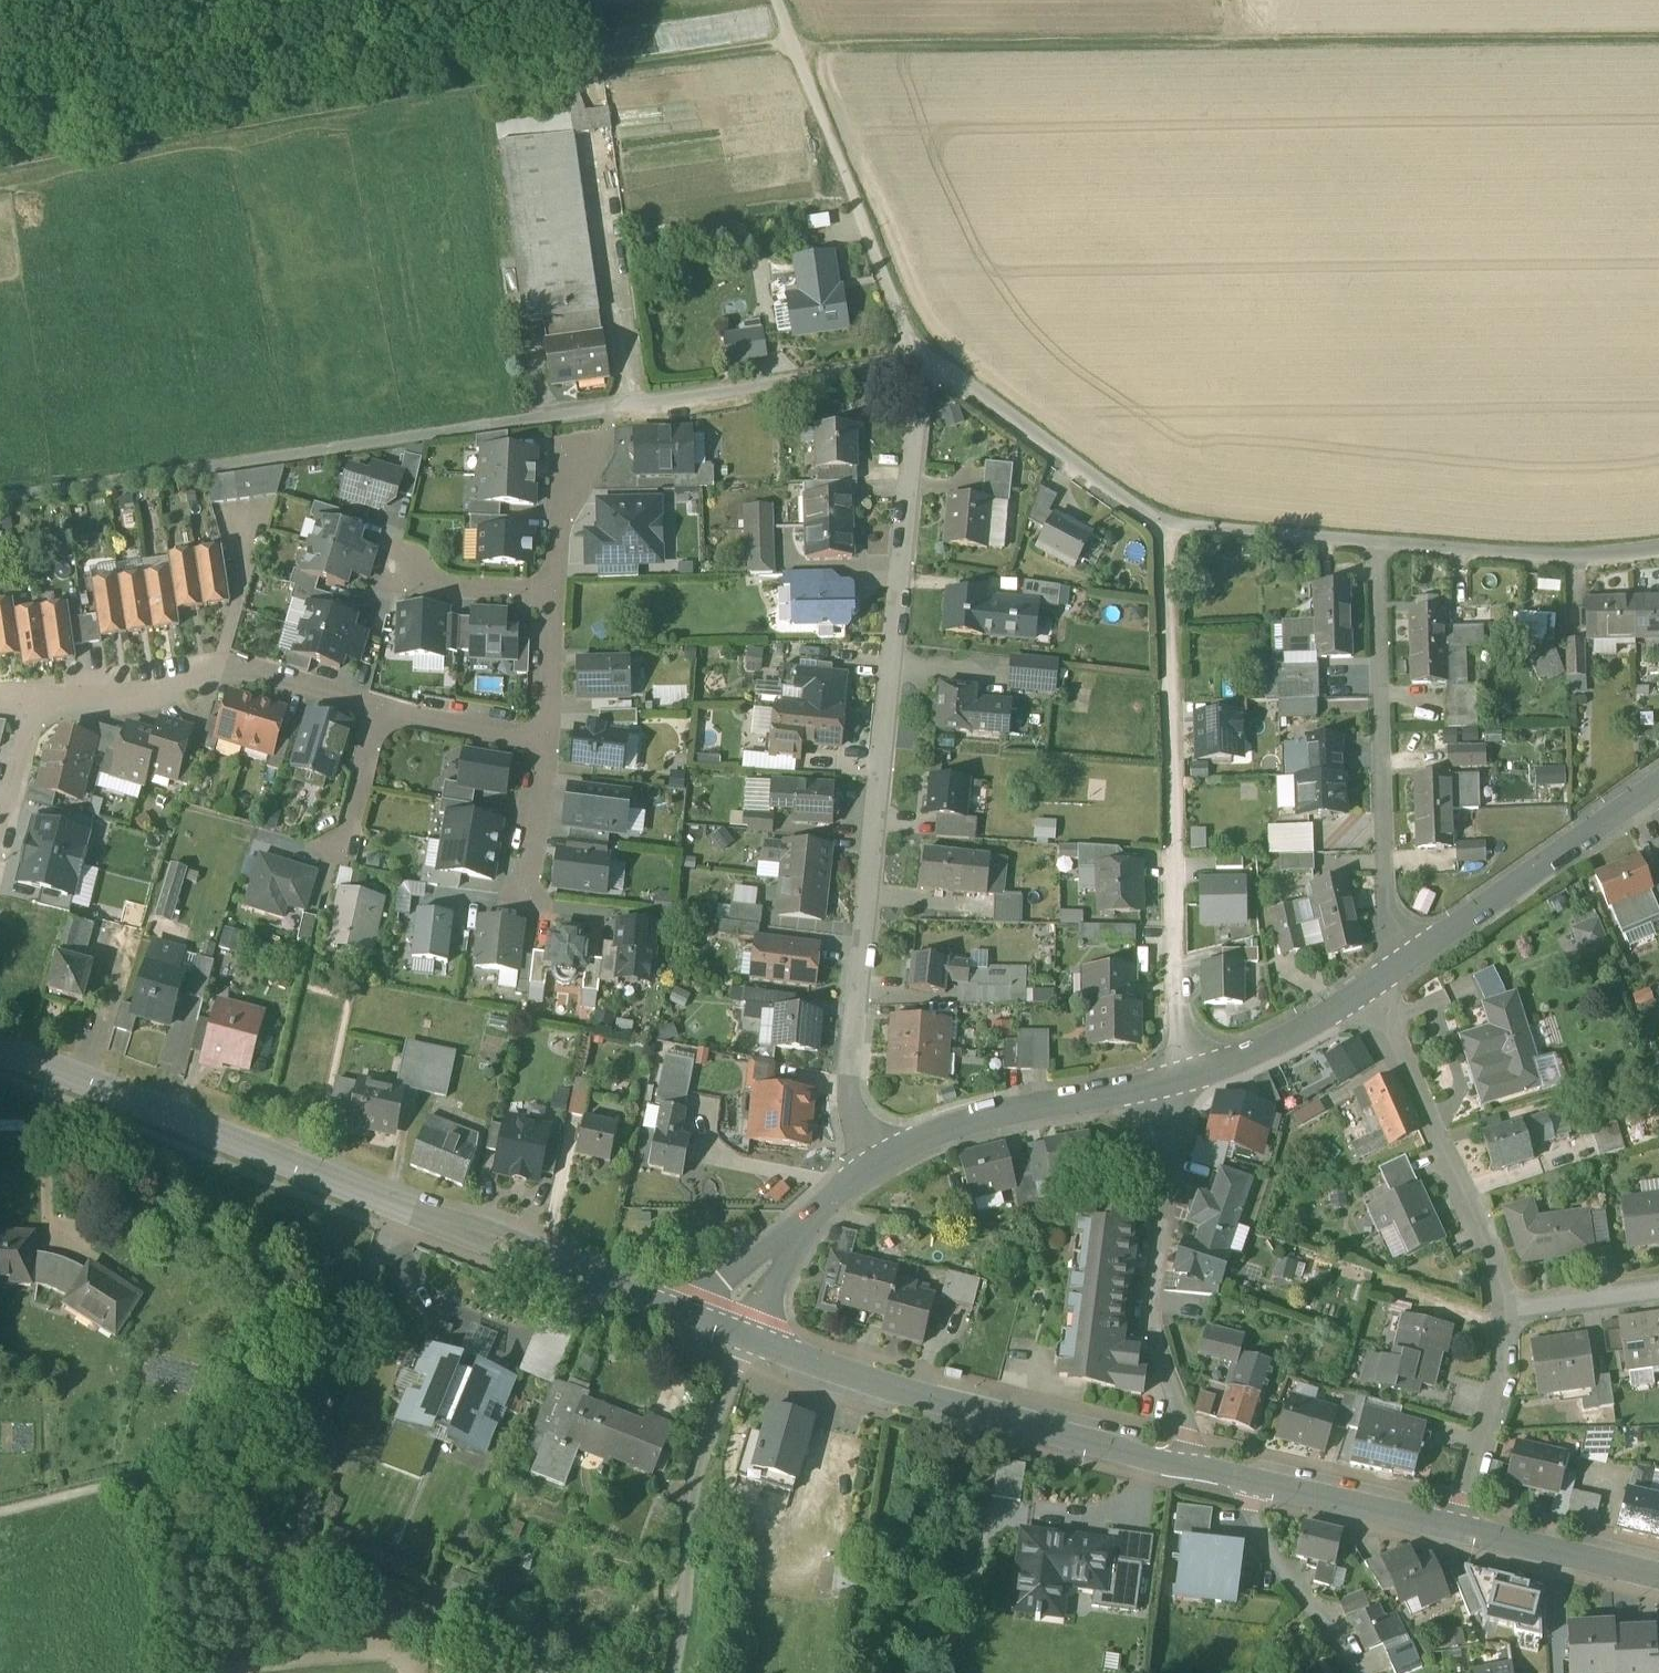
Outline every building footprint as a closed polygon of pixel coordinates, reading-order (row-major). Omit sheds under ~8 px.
[(570,116),(573,135),(592,133),(585,114),(575,86),(566,87),(570,116)] [(585,114),(592,133),(611,130),(608,111),(585,114)] [(495,127),(498,146),(573,135),(570,116),(495,127)] [(498,146),(524,325),(543,322),(599,314),(573,135),(498,146)] [(803,219),(805,233),(829,229),(827,216),(803,219)] [(796,259),(800,289),(803,305),(790,307),(793,332),(794,336),(847,329),(841,289),(837,290),(832,255),(816,257),(816,256),(796,259)] [(788,291),(790,307),(803,305),(800,289),(788,291)] [(778,334),(793,332),(790,307),(774,309),(778,334)] [(543,322),(547,344),(602,336),(599,314),(543,322)] [(724,337),(728,362),(766,356),(762,331),(724,337)] [(544,344),(551,388),(578,384),(577,379),(607,375),(608,380),(610,379),(604,336),(602,336),(547,344),(544,344)] [(577,379),(578,384),(608,380),(607,375),(577,379)] [(958,407),(941,413),(947,431),(964,425),(958,407)] [(816,430),(816,431),(817,445),(817,470),(824,469),(852,468),(852,451),(856,451),(855,429),(816,430)] [(802,446),(817,445),(816,431),(801,432),(802,446)] [(636,463),(637,476),(674,475),(692,474),(692,468),(691,436),(691,432),(635,433),(636,446),(634,446),(629,451),(630,459),(634,463),(636,463)] [(476,452),(483,453),(483,451),(507,452),(508,435),(477,439),(476,452)] [(704,435),(691,436),(692,468),(706,467),(704,435)] [(483,462),(478,478),(535,480),(536,454),(507,452),(483,451),(483,453),(483,462)] [(398,495),(413,499),(422,460),(405,456),(401,475),(402,475),(398,495)] [(986,464),(983,484),(1010,487),(1012,467),(986,464)] [(260,471),(263,497),(277,495),(285,467),(260,471)] [(374,509),(375,512),(386,506),(385,504),(397,498),(398,495),(402,475),(401,475),(374,467),(371,478),(350,471),(342,499),(374,509)] [(674,475),(674,489),(714,488),(714,467),(706,467),(692,468),(692,474),(674,475)] [(824,469),(824,484),(853,483),(852,468),(824,469)] [(251,499),(263,497),(260,471),(247,473),(251,499)] [(238,501),(251,499),(247,473),(234,475),(238,501)] [(225,503),(238,501),(234,475),(221,477),(225,503)] [(211,505),(225,503),(221,477),(207,479),(211,505)] [(534,507),(535,480),(478,478),(481,495),(481,503),(481,505),(501,505),(534,507)] [(1008,506),(1010,487),(983,484),(981,501),(990,502),(989,504),(1008,506)] [(1028,521),(1047,531),(1055,516),(1049,513),(1057,497),(1039,488),(1028,521)] [(120,510),(135,508),(133,495),(118,497),(120,510)] [(808,513),(808,528),(851,527),(850,495),(805,497),(806,514),(808,513)] [(944,545),(985,549),(989,504),(990,502),(981,501),(950,497),(950,500),(952,501),(950,525),(945,524),(944,545)] [(471,519),(500,520),(501,505),(481,505),(481,503),(470,503),(469,518),(471,519)] [(638,563),(645,563),(645,546),(659,545),(658,503),(600,505),(601,535),(588,535),(589,565),(598,564),(638,563)] [(319,520),(336,525),(340,512),(315,504),(310,518),(319,521),(319,520)] [(989,504),(985,549),(1003,551),(1008,506),(989,504)] [(748,508),(749,531),(772,530),(771,507),(748,508)] [(1037,550),(1073,570),(1092,535),(1055,516),(1047,531),(1037,550)] [(511,520),(500,520),(471,519),(471,533),(479,534),(479,532),(511,533),(511,520)] [(319,521),(311,547),(370,565),(375,550),(358,545),(362,533),(336,525),(319,520),(319,521)] [(852,558),(851,527),(808,528),(809,543),(807,543),(807,560),(852,558)] [(749,531),(749,553),(772,552),(772,530),(749,531)] [(478,564),(531,567),(533,534),(511,533),(479,532),(479,534),(478,564)] [(660,562),(659,545),(645,546),(645,563),(660,562)] [(366,580),(370,565),(311,547),(303,573),(302,575),(319,580),(345,588),(349,575),(366,580)] [(222,550),(195,554),(203,606),(230,602),(222,550)] [(773,575),(772,552),(749,553),(750,576),(773,575)] [(177,610),(203,606),(195,554),(168,558),(170,573),(171,573),(177,610)] [(168,558),(143,562),(145,577),(170,573),(168,558)] [(119,581),(145,577),(143,562),(116,565),(119,581)] [(638,563),(598,564),(598,580),(638,578),(638,563)] [(92,585),(119,581),(116,565),(89,570),(92,585)] [(290,586),(295,587),(295,586),(316,593),(316,592),(319,580),(302,575),(303,573),(294,571),(290,586)] [(180,626),(177,610),(171,573),(170,573),(145,577),(153,630),(180,626)] [(784,574),(784,589),(800,589),(800,587),(824,587),(824,573),(784,574)] [(126,633),(153,630),(145,577),(119,581),(126,633)] [(101,637),(126,633),(119,581),(92,585),(96,615),(99,637),(101,637)] [(1023,603),(1056,607),(1059,587),(1026,582),(1023,603)] [(333,597),(316,592),(316,593),(295,586),(295,587),(291,600),(292,601),(310,606),(310,605),(329,611),(333,597)] [(830,624),(835,629),(845,628),(850,623),(850,614),(855,614),(858,610),(858,602),(854,597),(854,589),(850,586),(824,587),(800,587),(800,589),(801,603),(798,606),(795,606),(792,610),(792,624),(796,627),(818,627),(821,623),(821,621),(830,621),(830,624)] [(1314,588),(1315,623),(1350,622),(1348,587),(1314,588)] [(982,634),(1034,639),(1036,611),(985,606),(986,596),(950,592),(949,600),(946,600),(945,609),(948,609),(946,633),(981,636),(982,634)] [(1422,602),(1422,612),(1436,612),(1436,600),(1420,601),(1420,602),(1422,602)] [(292,601),(285,625),(303,630),(310,606),(292,601)] [(1634,602),(1635,641),(1658,641),(1658,601),(1634,602)] [(1593,642),(1635,641),(1634,602),(1586,603),(1587,642),(1593,642)] [(20,656),(21,656),(15,614),(14,603),(0,605),(0,659),(20,656)] [(310,606),(303,630),(362,648),(366,633),(352,629),(355,618),(329,611),(310,605),(310,606)] [(68,606),(41,610),(49,663),(76,659),(74,646),(70,620),(68,606)] [(429,657),(444,657),(444,653),(446,618),(446,611),(431,610),(427,614),(420,614),(416,610),(401,609),(399,656),(415,656),(415,654),(429,654),(429,657)] [(22,667),(49,663),(41,610),(15,614),(21,656),(20,656),(22,667)] [(1444,611),(1436,612),(1422,612),(1420,612),(1409,612),(1410,649),(1445,648),(1444,630),(1444,611)] [(514,662),(516,662),(516,641),(517,631),(505,631),(506,614),(473,613),(473,619),(471,652),(471,653),(486,654),(486,661),(514,662)] [(1522,615),(1523,645),(1546,645),(1545,614),(1522,615)] [(96,615),(83,617),(87,644),(101,642),(101,637),(99,637),(96,615)] [(74,646),(87,644),(83,617),(70,620),(74,646)] [(458,653),(458,652),(459,619),(446,618),(444,653),(458,653)] [(473,619),(459,619),(458,652),(471,652),(473,619)] [(607,620),(591,629),(599,644),(614,635),(607,620)] [(1350,622),(1315,623),(1316,645),(1316,657),(1316,659),(1317,659),(1351,658),(1350,622)] [(1311,645),(1316,645),(1315,623),(1287,624),(1288,658),(1312,657),(1311,645)] [(1270,657),(1283,656),(1282,624),(1270,624),(1270,657)] [(277,649),(287,652),(295,654),(303,630),(285,625),(277,649)] [(1481,629),(1444,630),(1445,648),(1467,647),(1481,647),(1481,629)] [(357,663),(362,648),(303,630),(295,654),(295,656),(312,661),(340,669),(343,659),(357,663)] [(514,675),(528,675),(530,642),(516,641),(516,662),(514,662),(514,675)] [(1635,647),(1635,641),(1593,642),(1593,657),(1616,656),(1615,648),(1635,647)] [(1567,643),(1568,678),(1584,677),(1583,642),(1567,643)] [(1540,684),(1565,673),(1552,644),(1527,655),(1540,684)] [(1446,684),(1467,684),(1467,647),(1445,648),(1446,684)] [(1446,684),(1445,648),(1410,649),(1411,685),(1446,684)] [(747,649),(746,672),(761,673),(762,650),(747,649)] [(282,666),(308,673),(312,661),(295,656),(295,654),(287,652),(282,666)] [(1011,687),(1037,689),(1038,678),(1054,679),(1055,663),(1013,658),(1011,687)] [(578,663),(578,698),(592,698),(617,697),(630,697),(629,662),(578,663)] [(1276,676),(1276,687),(1276,701),(1276,702),(1278,702),(1317,700),(1318,700),(1317,664),(1283,665),(1275,665),(1276,676)] [(782,669),(779,689),(803,692),(801,707),(843,711),(847,675),(831,674),(832,667),(817,665),(816,672),(782,669)] [(1251,695),(1266,694),(1266,688),(1266,676),(1250,676),(1251,695)] [(1266,676),(1266,688),(1276,687),(1276,676),(1266,676)] [(1584,677),(1568,678),(1568,696),(1584,695),(1584,677)] [(1053,691),(1054,679),(1038,678),(1037,689),(1053,691)] [(1446,684),(1447,729),(1457,729),(1462,729),(1477,728),(1476,684),(1467,684),(1446,684)] [(937,730),(973,733),(975,707),(977,689),(940,686),(937,730)] [(1266,701),(1276,701),(1276,687),(1266,688),(1266,694),(1266,701)] [(778,705),(801,707),(803,692),(779,689),(778,705)] [(218,739),(244,747),(258,702),(250,700),(249,702),(230,696),(222,721),(217,738),(218,739)] [(592,713),(599,712),(618,712),(618,704),(617,697),(592,698),(592,713)] [(1278,702),(1279,731),(1317,729),(1317,700),(1278,702)] [(266,705),(258,702),(244,747),(270,755),(272,755),(277,738),(285,713),(265,707),(266,705)] [(1214,702),(1214,716),(1240,715),(1240,702),(1214,702)] [(618,704),(618,712),(631,712),(631,704),(618,704)] [(774,738),(777,705),(752,704),(750,736),(767,738),(774,738)] [(843,711),(801,707),(778,705),(777,705),(774,738),(767,738),(765,756),(798,759),(800,744),(839,748),(843,711)] [(1008,709),(975,707),(973,733),(1006,736),(1008,709)] [(631,712),(618,712),(599,712),(599,727),(604,727),(632,726),(637,726),(637,712),(631,712)] [(295,770),(298,771),(326,779),(329,780),(346,725),(312,715),(309,723),(302,746),(295,770)] [(1196,716),(1198,759),(1241,758),(1240,715),(1214,716),(1196,716)] [(200,747),(214,751),(218,739),(217,738),(222,721),(209,717),(200,747)] [(290,743),(302,746),(309,723),(297,719),(290,743)] [(160,722),(156,736),(157,736),(147,769),(148,769),(175,778),(177,778),(183,757),(191,731),(160,722)] [(94,723),(90,740),(94,741),(92,752),(105,756),(107,749),(113,729),(94,723)] [(604,727),(604,729),(603,733),(626,736),(627,731),(632,726),(604,727)] [(573,763),(622,769),(626,736),(603,733),(604,729),(589,727),(589,731),(577,730),(573,763)] [(144,783),(148,769),(147,769),(157,736),(156,736),(127,728),(120,753),(113,774),(115,775),(144,783)] [(1477,728),(1462,729),(1462,743),(1478,742),(1477,728)] [(1457,729),(1447,729),(1442,729),(1442,743),(1457,743),(1457,729)] [(50,747),(47,761),(85,771),(87,771),(92,752),(94,741),(90,740),(73,735),(72,740),(61,737),(50,747)] [(640,737),(626,736),(622,769),(636,771),(640,737)] [(267,767),(281,771),(290,742),(277,738),(272,755),(270,755),(267,767)] [(1307,777),(1307,778),(1343,777),(1342,739),(1306,740),(1307,777)] [(1285,776),(1285,778),(1298,777),(1307,777),(1306,740),(1295,740),(1295,744),(1284,745),(1285,776)] [(99,775),(113,779),(115,775),(113,774),(120,753),(107,749),(105,756),(99,775)] [(1447,750),(1448,769),(1495,767),(1494,749),(1447,750)] [(798,759),(765,756),(743,753),(741,770),(796,772),(798,759)] [(475,790),(506,794),(511,761),(464,754),(459,785),(458,787),(475,790)] [(720,756),(698,754),(697,764),(720,766),(720,756)] [(174,782),(188,786),(196,761),(183,757),(177,778),(175,778),(174,782)] [(78,800),(85,771),(47,761),(40,787),(39,790),(57,794),(78,800)] [(1208,764),(1190,764),(1191,780),(1208,780),(1208,764)] [(1534,769),(1535,790),(1566,788),(1565,768),(1534,769)] [(323,790),(326,779),(298,771),(295,782),(323,790)] [(670,771),(668,788),(686,790),(688,773),(670,771)] [(138,800),(144,783),(115,775),(113,779),(99,775),(95,787),(138,800)] [(1415,812),(1449,811),(1449,786),(1448,775),(1414,776),(1415,812)] [(962,818),(965,818),(969,781),(932,777),(928,815),(938,816),(962,818)] [(1277,811),(1298,811),(1297,779),(1298,777),(1285,778),(1277,778),(1277,811)] [(1344,815),(1343,777),(1307,778),(1297,779),(1298,811),(1299,817),(1344,815)] [(1458,786),(1449,786),(1449,811),(1477,810),(1477,780),(1458,780),(1458,786)] [(770,806),(771,783),(744,782),(743,814),(749,815),(769,816),(770,806)] [(445,783),(442,801),(473,806),(475,790),(458,787),(459,785),(445,783)] [(770,806),(793,807),(794,784),(771,783),(770,806)] [(835,787),(794,784),(793,807),(792,822),(833,824),(835,787)] [(39,790),(40,787),(31,785),(27,802),(53,808),(57,794),(39,790)] [(609,831),(619,832),(621,817),(627,813),(628,811),(629,797),(576,790),(568,797),(565,826),(570,827),(609,831)] [(92,797),(86,817),(93,819),(98,820),(103,800),(92,797)] [(470,819),(473,806),(442,801),(439,816),(448,817),(448,816),(470,819)] [(61,811),(57,827),(90,835),(93,819),(86,817),(61,811)] [(627,813),(625,833),(644,835),(646,813),(628,811),(627,813)] [(1450,849),(1449,811),(1415,812),(1416,850),(1450,849)] [(749,815),(743,814),(731,813),(730,829),(748,830),(749,815)] [(267,814),(263,830),(281,835),(286,820),(267,814)] [(748,830),(773,832),(774,816),(769,816),(749,815),(748,830)] [(448,817),(444,844),(496,853),(501,824),(470,819),(448,816),(448,817)] [(936,838),(960,839),(962,818),(938,816),(936,838)] [(960,839),(972,840),(974,819),(965,818),(962,818),(960,839)] [(1035,819),(1034,839),(1054,841),(1056,821),(1035,819)] [(34,820),(30,836),(28,835),(24,851),(84,866),(88,851),(86,850),(90,835),(57,827),(34,820)] [(609,831),(570,827),(568,840),(608,844),(609,831)] [(723,828),(710,838),(721,852),(734,842),(723,828)] [(1272,855),(1281,855),(1312,854),(1311,828),(1271,829),(1272,855)] [(567,853),(606,858),(608,844),(568,840),(567,853)] [(428,841),(423,870),(439,873),(444,844),(428,841)] [(784,866),(783,880),(825,885),(829,848),(767,842),(767,846),(765,846),(765,849),(766,849),(765,864),(784,866)] [(492,881),(496,853),(444,844),(439,873),(440,873),(465,877),(492,881)] [(1058,861),(1078,860),(1078,847),(1057,846),(1058,861)] [(1078,860),(1078,870),(1099,869),(1099,868),(1118,867),(1118,849),(1078,847),(1078,860)] [(1455,849),(1456,863),(1484,862),(1484,848),(1455,849)] [(24,851),(20,867),(22,868),(18,883),(42,889),(74,897),(78,882),(80,883),(84,866),(24,851)] [(921,889),(985,896),(989,858),(925,851),(921,889)] [(555,888),(604,894),(605,890),(608,863),(609,858),(606,858),(567,853),(559,852),(555,888)] [(1313,872),(1312,854),(1281,855),(1281,873),(1313,872)] [(1216,857),(1216,870),(1243,869),(1243,856),(1216,857)] [(240,878),(253,883),(259,861),(247,857),(240,878)] [(245,907),(267,914),(271,901),(305,911),(316,874),(261,857),(259,861),(253,883),(245,907)] [(1007,860),(989,858),(985,896),(993,895),(1003,896),(1007,860)] [(1609,910),(1611,910),(1650,893),(1652,893),(1651,891),(1638,859),(1595,877),(1609,910)] [(608,863),(605,890),(623,892),(626,865),(608,863)] [(757,877),(783,880),(784,866),(765,864),(758,863),(757,877)] [(74,897),(71,905),(89,909),(99,871),(84,866),(80,883),(78,882),(74,897)] [(156,918),(171,922),(187,871),(172,866),(156,918)] [(1100,892),(1100,913),(1141,912),(1139,867),(1118,867),(1099,868),(1099,869),(1100,892)] [(343,894),(360,898),(366,875),(353,872),(343,869),(337,893),(343,894)] [(1079,892),(1100,892),(1099,869),(1078,870),(1079,892)] [(426,887),(437,888),(440,873),(439,873),(423,870),(421,886),(426,887)] [(437,888),(463,891),(465,877),(440,873),(437,888)] [(1315,900),(1320,922),(1353,914),(1345,878),(1312,887),(1315,900)] [(821,920),(825,885),(783,880),(779,916),(821,920)] [(1202,883),(1203,924),(1244,923),(1243,882),(1202,883)] [(412,899),(424,901),(426,887),(421,886),(399,883),(398,897),(412,899)] [(735,888),(733,905),(756,907),(758,891),(735,888)] [(1651,891),(1652,893),(1650,893),(1658,915),(1658,888),(1651,891)] [(42,889),(37,905),(69,913),(71,905),(74,897),(42,889)] [(1650,893),(1611,910),(1621,933),(1648,922),(1658,917),(1658,915),(1650,893)] [(348,948),(371,953),(383,903),(364,899),(360,898),(343,894),(338,914),(336,914),(331,937),(349,941),(348,948)] [(992,924),(1019,924),(1020,896),(1003,896),(993,895),(992,924)] [(412,899),(398,897),(396,915),(410,916),(412,899)] [(1294,905),(1299,928),(1320,922),(1315,900),(1294,905)] [(731,907),(730,923),(759,926),(760,926),(762,908),(756,907),(733,905),(732,904),(731,907)] [(1272,911),(1277,933),(1299,928),(1294,905),(1272,911)] [(730,923),(731,907),(718,906),(716,921),(720,921),(730,923)] [(453,917),(418,912),(412,961),(447,965),(453,917)] [(1078,926),(1083,926),(1083,913),(1059,912),(1059,925),(1078,926)] [(1362,950),(1353,914),(1320,922),(1326,946),(1328,958),(1362,950)] [(298,942),(310,945),(316,919),(303,916),(298,942)] [(59,958),(83,964),(94,925),(84,922),(84,923),(67,918),(56,957),(59,958)] [(501,971),(518,973),(520,956),(524,925),(481,920),(475,968),(501,971)] [(758,939),(759,926),(730,923),(720,921),(718,935),(741,938),(756,940),(756,939),(758,939)] [(1320,922),(1299,928),(1305,951),(1326,946),(1320,922)] [(1574,932),(1584,957),(1608,946),(1598,922),(1574,932)] [(1656,940),(1648,922),(1621,933),(1629,951),(1656,940)] [(619,980),(650,983),(654,951),(652,951),(655,927),(638,925),(631,930),(619,928),(617,945),(616,950),(621,951),(617,979),(619,980)] [(1078,944),(1097,945),(1098,926),(1083,926),(1078,926),(1078,944)] [(1097,945),(1135,946),(1136,928),(1098,926),(1097,945)] [(1282,956),(1305,951),(1299,928),(1277,933),(1282,956)] [(225,929),(218,950),(238,956),(244,935),(225,929)] [(547,972),(555,973),(555,978),(557,981),(561,984),(565,986),(569,985),(573,983),(576,979),(577,976),(584,977),(585,977),(587,960),(590,942),(581,941),(582,932),(560,929),(559,938),(550,937),(548,955),(546,972),(547,972)] [(736,977),(752,979),(756,940),(741,938),(736,977)] [(752,979),(814,986),(819,946),(758,939),(756,939),(756,940),(752,979)] [(137,1017),(169,1027),(185,973),(177,971),(182,954),(183,952),(154,943),(135,1008),(133,1016),(137,1017)] [(604,943),(602,961),(599,983),(618,985),(619,980),(617,979),(621,951),(616,950),(617,945),(604,943)] [(1222,951),(1223,965),(1242,964),(1257,964),(1257,950),(1222,951)] [(969,968),(987,968),(988,952),(971,952),(969,963),(969,968)] [(529,986),(545,988),(547,972),(546,972),(548,955),(533,953),(533,957),(529,986)] [(185,973),(192,975),(197,958),(182,954),(177,971),(185,973)] [(515,995),(528,997),(529,986),(533,957),(520,956),(518,973),(516,991),(515,995)] [(909,990),(944,994),(945,982),(948,960),(913,956),(909,990)] [(49,991),(83,1001),(93,967),(83,964),(59,958),(49,991)] [(186,996),(204,1001),(215,963),(197,958),(192,975),(186,996)] [(598,994),(599,983),(602,961),(587,960),(585,977),(584,977),(582,993),(598,994)] [(957,984),(966,985),(969,968),(969,963),(948,960),(945,982),(957,984)] [(1204,965),(1204,1006),(1242,1005),(1242,964),(1223,965),(1204,965)] [(977,988),(1010,988),(1026,988),(1026,968),(987,968),(969,968),(966,985),(977,986),(977,988)] [(1473,979),(1486,1006),(1507,999),(1493,969),(1473,979)] [(1084,1005),(1088,1005),(1135,1005),(1135,994),(1133,994),(1133,974),(1136,974),(1136,970),(1084,970),(1084,1005)] [(277,971),(272,986),(286,991),(292,977),(277,971)] [(499,989),(516,991),(518,973),(501,971),(499,989)] [(958,1006),(977,1006),(977,988),(977,986),(966,985),(957,984),(957,1006),(958,1006)] [(528,997),(528,1002),(543,1004),(545,988),(529,986),(528,997)] [(977,1006),(1010,1006),(1010,988),(977,988),(977,1006)] [(1026,1006),(1026,988),(1010,988),(1010,1006),(1026,1006)] [(675,989),(669,1002),(684,1009),(690,996),(675,989)] [(747,1004),(771,1007),(773,994),(745,990),(743,1004),(747,1004)] [(598,994),(582,993),(581,1009),(596,1010),(598,994)] [(773,994),(771,1007),(771,1010),(778,1011),(778,1010),(795,1012),(796,997),(773,994)] [(1461,1040),(1482,1106),(1539,1089),(1532,1066),(1523,1040),(1528,1039),(1515,997),(1507,999),(1486,1006),(1484,1006),(1491,1030),(1461,1040)] [(766,1020),(771,1010),(771,1007),(747,1004),(744,1018),(761,1020),(766,1020)] [(114,1030),(132,1035),(137,1017),(133,1016),(135,1008),(122,1005),(114,1030)] [(1138,1005),(1135,1005),(1088,1005),(1088,1046),(1138,1046),(1138,1005)] [(220,1006),(216,1022),(232,1026),(236,1010),(220,1006)] [(943,1024),(956,1025),(958,1006),(957,1006),(921,1006),(920,1021),(944,1022),(943,1024)] [(222,1063),(248,1070),(263,1017),(236,1010),(232,1026),(216,1022),(215,1024),(207,1056),(222,1061),(222,1063)] [(759,1047),(774,1048),(778,1011),(771,1010),(766,1020),(761,1020),(759,1047)] [(774,1048),(817,1052),(819,1030),(817,1030),(818,1015),(820,1016),(821,1014),(795,1012),(778,1010),(778,1011),(774,1048)] [(614,1016),(596,1012),(594,1030),(612,1033),(614,1016)] [(893,1046),(893,1048),(942,1051),(943,1024),(944,1022),(920,1021),(895,1019),(894,1035),(897,1035),(896,1046),(893,1046)] [(191,1053),(206,1057),(207,1056),(215,1024),(199,1020),(191,1053)] [(635,1024),(617,1021),(615,1034),(632,1037),(635,1024)] [(993,1023),(993,1038),(1011,1038),(1010,1022),(993,1023)] [(673,1024),(658,1031),(656,1042),(665,1043),(678,1038),(673,1024)] [(1017,1033),(1017,1041),(1033,1041),(1033,1071),(1047,1071),(1047,1033),(1017,1033)] [(1004,1071),(1017,1071),(1017,1041),(1004,1042),(1004,1056),(1004,1071)] [(1033,1041),(1017,1041),(1017,1071),(1033,1071),(1033,1041)] [(1328,1058),(1343,1084),(1370,1068),(1355,1042),(1328,1058)] [(403,1060),(426,1065),(429,1050),(406,1044),(403,1060)] [(939,1080),(942,1051),(893,1048),(893,1050),(896,1050),(895,1060),(892,1060),(891,1077),(939,1080)] [(454,1056),(429,1050),(426,1065),(419,1093),(444,1099),(454,1056)] [(709,1052),(699,1050),(695,1068),(706,1070),(709,1052)] [(667,1057),(660,1089),(688,1096),(695,1063),(667,1057)] [(1553,1059),(1532,1066),(1539,1089),(1541,1088),(1543,1092),(1562,1086),(1553,1059)] [(397,1088),(419,1093),(426,1065),(403,1060),(397,1088)] [(755,1089),(772,1091),(775,1065),(750,1060),(746,1089),(755,1090),(755,1089)] [(1265,1109),(1266,1109),(1279,1103),(1266,1075),(1252,1081),(1265,1109)] [(1383,1131),(1389,1145),(1419,1132),(1394,1077),(1353,1098),(1360,1112),(1372,1106),(1383,1131)] [(331,1106),(355,1111),(360,1085),(336,1080),(331,1106)] [(570,1097),(589,1101),(593,1083),(574,1080),(571,1092),(570,1097)] [(367,1131),(389,1136),(395,1133),(403,1094),(360,1085),(355,1111),(352,1124),(365,1127),(367,1131)] [(550,1111),(567,1114),(570,1097),(571,1092),(558,1089),(556,1095),(554,1095),(550,1111)] [(685,1112),(688,1096),(660,1089),(656,1108),(663,1109),(663,1108),(685,1112)] [(760,1142),(809,1147),(813,1095),(772,1091),(755,1089),(755,1090),(752,1122),(762,1123),(760,1142)] [(564,1126),(583,1130),(584,1122),(589,1101),(570,1097),(567,1114),(564,1126)] [(1219,1101),(1214,1120),(1264,1132),(1269,1114),(1266,1109),(1265,1109),(1224,1098),(1219,1101)] [(1300,1115),(1306,1126),(1326,1114),(1319,1103),(1300,1115)] [(643,1131),(656,1134),(658,1135),(663,1109),(656,1108),(648,1106),(643,1131)] [(1360,1112),(1373,1136),(1383,1131),(1372,1106),(1360,1112)] [(663,1109),(658,1135),(679,1139),(685,1112),(663,1108),(663,1109)] [(1563,1112),(1546,1117),(1553,1141),(1571,1135),(1563,1112)] [(1546,1117),(1521,1125),(1529,1149),(1553,1141),(1546,1117)] [(428,1120),(424,1131),(450,1140),(452,1135),(464,1140),(466,1135),(428,1120)] [(528,1181),(539,1184),(541,1175),(549,1136),(550,1132),(528,1127),(525,1123),(510,1120),(506,1123),(505,1129),(500,1155),(496,1174),(513,1178),(512,1180),(527,1183),(528,1181)] [(1260,1151),(1264,1132),(1214,1120),(1210,1138),(1212,1143),(1229,1147),(1255,1154),(1260,1151)] [(577,1156),(596,1160),(597,1156),(611,1159),(618,1130),(584,1122),(583,1130),(577,1156)] [(750,1142),(760,1142),(762,1123),(752,1122),(750,1142)] [(1533,1162),(1529,1149),(1521,1125),(1521,1124),(1482,1137),(1494,1175),(1533,1162)] [(1590,1133),(1598,1160),(1623,1152),(1615,1125),(1590,1133)] [(487,1152),(500,1155),(505,1129),(492,1126),(487,1152)] [(410,1169),(463,1189),(478,1151),(468,1147),(470,1142),(464,1140),(452,1135),(450,1140),(424,1131),(410,1169)] [(1351,1146),(1357,1160),(1389,1145),(1383,1131),(1373,1136),(1351,1146)] [(690,1141),(679,1139),(658,1135),(656,1134),(649,1167),(664,1170),(663,1174),(682,1178),(690,1141)] [(468,1147),(478,1151),(479,1140),(466,1135),(464,1140),(470,1142),(468,1147)] [(541,1175),(554,1178),(562,1139),(549,1136),(541,1175)] [(1050,1172),(1052,1182),(1095,1174),(1088,1136),(1058,1141),(1059,1145),(1041,1148),(1045,1173),(1050,1172)] [(1222,1173),(1229,1147),(1212,1143),(1198,1139),(1192,1162),(1203,1167),(1222,1173)] [(1028,1150),(1031,1169),(1032,1175),(1045,1173),(1041,1148),(1028,1150)] [(960,1161),(970,1199),(994,1193),(995,1194),(1001,1193),(1013,1189),(1003,1150),(960,1161)] [(1376,1172),(1388,1198),(1419,1184),(1407,1157),(1376,1172)] [(1036,1198),(1032,1175),(1031,1169),(1013,1173),(1019,1202),(1036,1198)] [(1222,1173),(1212,1200),(1240,1210),(1250,1183),(1222,1173)] [(1128,1182),(1132,1195),(1147,1191),(1146,1177),(1128,1182)] [(1641,1201),(1658,1199),(1658,1182),(1639,1185),(1641,1201)] [(768,1197),(776,1206),(790,1192),(781,1183),(768,1197)] [(1392,1228),(1406,1259),(1442,1243),(1428,1211),(1431,1210),(1419,1184),(1388,1198),(1366,1208),(1378,1235),(1392,1228)] [(1345,1192),(1330,1193),(1330,1209),(1346,1208),(1345,1192)] [(994,1193),(970,1199),(974,1214),(1004,1206),(1001,1193),(995,1194),(994,1193)] [(1205,1220),(1196,1246),(1225,1256),(1226,1252),(1235,1227),(1240,1210),(1212,1200),(1200,1196),(1193,1215),(1205,1220)] [(1647,1247),(1658,1245),(1658,1199),(1641,1201),(1621,1204),(1627,1247),(1647,1244),(1647,1247)] [(1505,1212),(1521,1264),(1591,1254),(1591,1252),(1587,1226),(1586,1215),(1536,1222),(1530,1204),(1505,1212)] [(1131,1395),(1142,1397),(1143,1383),(1139,1382),(1140,1373),(1136,1373),(1137,1364),(1131,1363),(1133,1351),(1121,1350),(1125,1325),(1120,1324),(1125,1285),(1129,1286),(1134,1246),(1130,1245),(1132,1231),(1127,1231),(1129,1219),(1108,1216),(1106,1227),(1079,1224),(1077,1242),(1084,1242),(1080,1277),(1072,1276),(1067,1320),(1074,1321),(1072,1337),(1068,1337),(1066,1356),(1062,1355),(1059,1378),(1087,1382),(1087,1384),(1101,1386),(1101,1388),(1114,1390),(1114,1391),(1131,1394),(1131,1395)] [(1587,1226),(1591,1252),(1609,1250),(1606,1223),(1587,1226)] [(1250,1232),(1235,1227),(1226,1252),(1242,1257),(1250,1232)] [(1392,1265),(1406,1259),(1392,1228),(1378,1235),(1392,1265)] [(851,1260),(858,1235),(842,1231),(836,1256),(851,1260)] [(32,1274),(32,1256),(33,1236),(0,1234),(0,1273),(32,1274)] [(1228,1257),(1225,1256),(1196,1246),(1185,1243),(1182,1253),(1181,1252),(1178,1259),(1182,1260),(1178,1270),(1181,1271),(1179,1276),(1181,1276),(1197,1282),(1218,1283),(1219,1283),(1228,1257)] [(871,1313),(886,1317),(895,1281),(897,1272),(851,1260),(836,1256),(833,1255),(819,1311),(838,1316),(841,1306),(842,1305),(871,1313)] [(31,1285),(52,1289),(58,1265),(32,1256),(32,1274),(31,1285)] [(1277,1256),(1272,1275),(1300,1282),(1305,1264),(1277,1256)] [(52,1289),(70,1298),(86,1273),(58,1265),(52,1289)] [(92,1324),(115,1339),(141,1298),(91,1266),(86,1273),(70,1298),(97,1315),(92,1324)] [(31,1285),(32,1274),(0,1273),(0,1284),(31,1285)] [(940,1302),(972,1311),(980,1282),(948,1273),(940,1302)] [(1176,1293),(1217,1297),(1218,1283),(1197,1282),(1181,1276),(1176,1293)] [(929,1290),(895,1281),(886,1317),(881,1334),(923,1345),(935,1299),(927,1297),(929,1290)] [(64,1306),(92,1324),(97,1315),(70,1298),(64,1306)] [(1404,1318),(1409,1319),(1412,1306),(1389,1300),(1386,1313),(1403,1318),(1404,1318)] [(841,1306),(871,1313),(842,1305),(841,1306)] [(1399,1337),(1392,1364),(1388,1379),(1413,1385),(1432,1390),(1443,1345),(1447,1346),(1451,1329),(1409,1319),(1404,1318),(1403,1318),(1403,1320),(1406,1321),(1402,1338),(1399,1337)] [(1619,1326),(1623,1355),(1624,1366),(1650,1363),(1651,1369),(1658,1368),(1658,1319),(1619,1325),(1619,1326)] [(572,1336),(545,1325),(526,1374),(553,1385),(572,1336)] [(1606,1357),(1623,1355),(1619,1326),(1602,1329),(1606,1357)] [(1199,1356),(1235,1365),(1238,1356),(1240,1356),(1244,1340),(1206,1330),(1199,1356)] [(1532,1347),(1539,1396),(1559,1394),(1559,1392),(1592,1388),(1591,1382),(1585,1346),(1552,1351),(1551,1344),(1532,1347)] [(458,1366),(432,1356),(422,1380),(430,1384),(423,1402),(415,1398),(405,1423),(431,1433),(435,1424),(459,1433),(455,1443),(481,1453),(491,1429),(482,1425),(489,1407),(498,1411),(508,1386),(482,1376),(478,1386),(473,1384),(475,1380),(460,1373),(458,1378),(454,1376),(458,1366)] [(1235,1365),(1228,1388),(1263,1398),(1274,1365),(1240,1356),(1238,1356),(1235,1365)] [(1410,1395),(1413,1385),(1388,1379),(1392,1364),(1373,1359),(1367,1385),(1410,1395)] [(1650,1363),(1624,1366),(1628,1392),(1653,1389),(1651,1369),(1650,1363)] [(1594,1401),(1595,1412),(1613,1410),(1609,1380),(1591,1382),(1592,1388),(1594,1401)] [(536,1433),(548,1438),(567,1393),(554,1387),(536,1433)] [(1254,1431),(1263,1398),(1228,1388),(1219,1421),(1254,1431)] [(531,1480),(566,1494),(575,1470),(574,1469),(581,1453),(608,1464),(604,1474),(601,1473),(598,1480),(603,1482),(611,1462),(652,1478),(672,1431),(670,1430),(670,1431),(649,1423),(650,1422),(648,1422),(644,1433),(619,1423),(621,1419),(619,1419),(619,1420),(587,1407),(590,1399),(568,1390),(567,1393),(548,1438),(531,1480)] [(1334,1429),(1346,1433),(1347,1431),(1357,1398),(1344,1394),(1334,1429)] [(1196,1413),(1208,1417),(1214,1400),(1201,1396),(1196,1413)] [(1347,1431),(1357,1433),(1362,1413),(1384,1419),(1386,1406),(1357,1398),(1347,1431)] [(1282,1440),(1322,1452),(1334,1413),(1293,1401),(1282,1440)] [(1582,1414),(1595,1412),(1594,1401),(1580,1403),(1582,1414)] [(737,1481),(791,1496),(812,1422),(773,1410),(764,1440),(750,1436),(737,1481)] [(1390,1475),(1411,1480),(1416,1464),(1418,1464),(1424,1439),(1420,1438),(1422,1428),(1384,1419),(1362,1413),(1357,1433),(1348,1466),(1390,1476),(1390,1475)] [(1579,1462),(1602,1467),(1611,1431),(1586,1432),(1585,1438),(1579,1462)] [(1554,1497),(1557,1497),(1562,1472),(1566,1458),(1516,1446),(1507,1485),(1509,1485),(1509,1483),(1528,1488),(1528,1490),(1554,1497)] [(1025,1464),(997,1460),(992,1497),(1020,1501),(1025,1464)] [(1492,1464),(1488,1478),(1500,1481),(1504,1468),(1492,1464)] [(1554,1498),(1570,1502),(1572,1493),(1576,1475),(1562,1472),(1557,1497),(1554,1497),(1554,1498)] [(1658,1543),(1658,1477),(1632,1473),(1618,1533),(1658,1543)] [(1601,1500),(1572,1493),(1570,1502),(1565,1520),(1565,1521),(1594,1528),(1601,1500)] [(1550,1516),(1565,1520),(1570,1502),(1554,1498),(1550,1516)] [(1174,1535),(1209,1539),(1212,1511),(1178,1506),(1174,1535)] [(1319,1564),(1334,1568),(1334,1566),(1342,1534),(1306,1526),(1298,1559),(1319,1564)] [(1142,1568),(1150,1569),(1154,1539),(1110,1534),(1108,1548),(1109,1548),(1107,1563),(1142,1568)] [(1015,1613),(1043,1617),(1047,1584),(1064,1586),(1095,1590),(1104,1592),(1107,1563),(1109,1548),(1108,1548),(1067,1542),(1065,1547),(1050,1545),(1049,1540),(1026,1537),(1015,1613)] [(1177,1600),(1201,1603),(1203,1589),(1236,1594),(1241,1550),(1184,1543),(1177,1600)] [(1418,1598),(1423,1610),(1447,1601),(1432,1565),(1425,1563),(1414,1567),(1410,1557),(1405,1555),(1386,1562),(1384,1563),(1395,1590),(1398,1589),(1404,1604),(1418,1598)] [(1365,1565),(1383,1595),(1395,1590),(1384,1563),(1386,1562),(1384,1558),(1365,1565)] [(1092,1611),(1136,1616),(1142,1568),(1107,1563),(1104,1592),(1095,1590),(1092,1611)] [(1314,1584),(1340,1590),(1345,1569),(1334,1566),(1334,1568),(1319,1564),(1314,1584)] [(834,1596),(861,1599),(864,1573),(837,1570),(834,1596)] [(1514,1584),(1463,1571),(1466,1579),(1481,1617),(1484,1624),(1486,1624),(1486,1625),(1514,1632),(1515,1639),(1538,1644),(1541,1645),(1539,1618),(1535,1617),(1541,1594),(1513,1587),(1514,1584)] [(1470,1621),(1481,1617),(1466,1579),(1454,1584),(1470,1621)] [(444,1595),(468,1604),(474,1590),(450,1580),(444,1595)] [(1059,1619),(1064,1586),(1047,1584),(1043,1617),(1059,1619)] [(1203,1589),(1201,1603),(1234,1607),(1236,1594),(1203,1589)] [(1342,1602),(1349,1618),(1370,1609),(1364,1592),(1342,1602)] [(1382,1648),(1392,1644),(1382,1623),(1377,1612),(1352,1623),(1366,1655),(1382,1648)] [(1394,1618),(1382,1623),(1392,1644),(1404,1639),(1394,1618)] [(1613,1637),(1613,1629),(1568,1631),(1569,1672),(1615,1672),(1613,1637)] [(1444,1637),(1448,1652),(1465,1648),(1462,1633),(1444,1637)] [(1613,1637),(1615,1672),(1658,1672),(1658,1642),(1654,1642),(1654,1635),(1613,1637)] [(1382,1648),(1386,1657),(1407,1647),(1404,1639),(1392,1644),(1382,1648)] [(1538,1644),(1515,1639),(1519,1653),(1534,1656),(1538,1644)] [(1386,1657),(1391,1670),(1416,1659),(1410,1646),(1407,1647),(1386,1657)] [(1393,1672),(1418,1672),(1422,1671),(1416,1659),(1391,1670),(1393,1672)]
